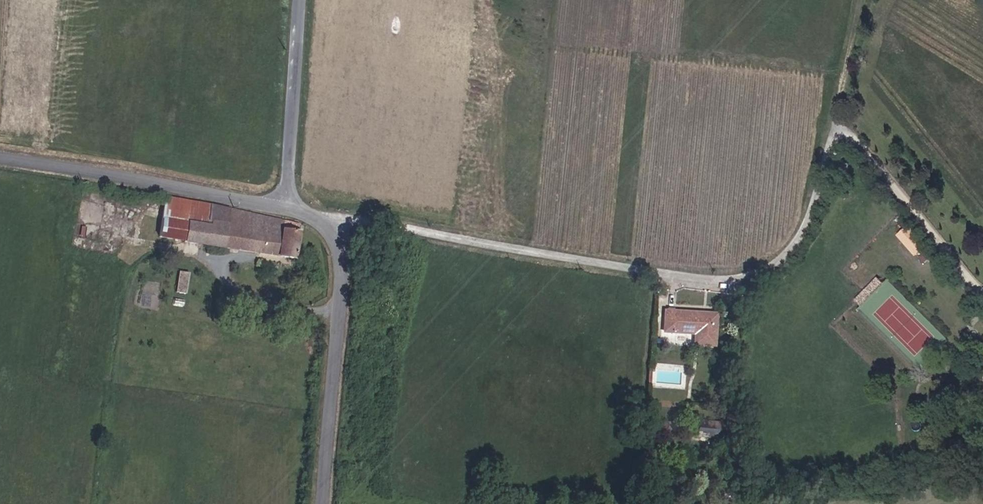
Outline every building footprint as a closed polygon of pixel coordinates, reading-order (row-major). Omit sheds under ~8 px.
[(155,231),(175,235),(183,201),(162,198),(155,231)] [(183,201),(175,235),(182,237),(186,219),(207,224),(210,206),(202,204),(183,201)] [(288,261),(296,226),(257,215),(210,206),(207,224),(186,219),(182,237),(288,261)] [(186,292),(190,272),(180,270),(176,290),(186,292)] [(716,337),(717,317),(665,311),(664,332),(716,337)]
